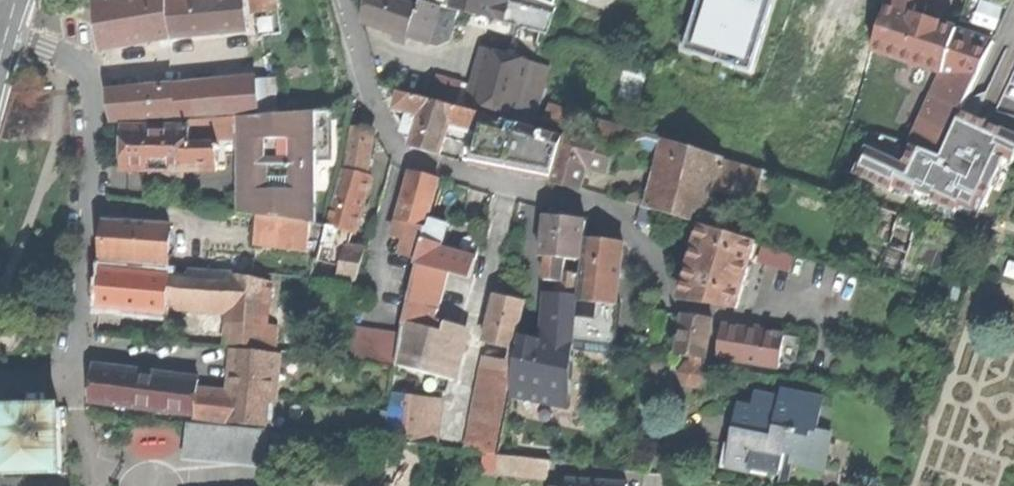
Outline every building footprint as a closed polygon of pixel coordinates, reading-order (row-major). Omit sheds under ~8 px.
[(170,0),(118,0),(98,3),(101,25),(104,49),(107,48),(160,40),(173,38),(170,0)] [(173,38),(230,32),(250,30),(246,0),(170,0),(173,38)] [(278,0),(261,0),(262,12),(279,11),(278,0)] [(419,7),(399,0),(369,0),(368,6),(364,24),(408,40),(408,38),(419,7)] [(501,22),(508,0),(431,0),(430,3),(460,11),(492,20),(501,22)] [(548,35),(553,21),(561,0),(508,0),(501,22),(546,34),(548,35)] [(683,50),(751,72),(774,0),(699,0),(683,50)] [(883,11),(886,0),(865,0),(863,4),(866,5),(883,11)] [(943,72),(957,30),(938,23),(916,16),(919,7),(896,0),(891,0),(887,12),(877,46),(875,50),(943,72)] [(919,7),(924,9),(927,0),(896,0),(919,7)] [(430,3),(421,1),(419,7),(408,38),(438,48),(451,42),(460,11),(430,3)] [(887,12),(883,11),(866,5),(855,39),(877,46),(887,12)] [(543,44),(546,34),(501,22),(492,20),(490,30),(543,44)] [(957,30),(943,72),(976,82),(994,44),(994,42),(977,36),(957,30)] [(487,113),(520,123),(530,85),(535,64),(485,50),(475,87),(469,108),(473,110),(487,113)] [(530,85),(545,90),(551,68),(535,64),(530,85)] [(943,72),(930,103),(960,116),(963,109),(976,82),(943,72)] [(437,77),(431,98),(457,105),(469,108),(475,87),(437,77)] [(239,118),(261,116),(258,80),(176,86),(178,116),(178,122),(193,121),(239,118)] [(545,90),(530,85),(520,123),(525,124),(534,127),(545,90)] [(116,121),(178,116),(176,86),(151,88),(114,91),(111,92),(114,106),(116,121)] [(397,110),(410,113),(423,117),(428,97),(402,90),(397,110)] [(427,152),(442,156),(451,124),(457,105),(431,98),(428,97),(423,117),(417,136),(413,148),(427,152)] [(930,103),(912,144),(942,157),(960,116),(930,103)] [(451,124),(467,128),(473,110),(469,108),(457,105),(451,124)] [(545,121),(569,128),(574,112),(550,105),(545,121)] [(960,116),(942,157),(967,168),(988,120),(976,115),(963,109),(960,116)] [(465,138),(479,142),(487,113),(473,110),(467,128),(465,138)] [(317,113),(317,160),(333,161),(333,112),(317,113)] [(241,214),(261,217),(312,224),(318,225),(317,160),(317,113),(261,116),(239,118),(239,139),(241,214)] [(404,133),(417,136),(423,117),(410,113),(404,133)] [(493,169),(511,173),(525,124),(520,123),(487,113),(479,142),(472,165),(493,169)] [(239,139),(239,118),(193,121),(193,129),(193,146),(219,145),(219,139),(239,139)] [(967,168),(997,181),(1006,161),(1013,165),(1013,164),(1013,132),(988,120),(967,168)] [(569,128),(567,133),(616,147),(629,145),(633,130),(603,121),(598,137),(569,128)] [(567,136),(534,127),(525,124),(511,173),(531,177),(554,181),(567,136)] [(354,128),(347,169),(366,174),(371,150),(374,132),(354,128)] [(149,170),(193,171),(193,146),(193,129),(129,129),(129,150),(129,170),(131,170),(149,170)] [(629,145),(662,155),(666,140),(633,130),(629,145)] [(567,136),(554,181),(565,185),(581,189),(587,165),(609,172),(616,147),(567,133),(567,136)] [(657,172),(716,185),(723,162),(724,158),(666,140),(662,155),(657,172)] [(870,148),(857,177),(892,193),(894,188),(914,197),(916,192),(932,199),(930,202),(956,214),(958,210),(979,220),(997,181),(967,168),(942,157),(912,144),(903,163),(870,148)] [(219,145),(193,146),(193,171),(220,170),(219,145)] [(761,173),(723,162),(716,185),(757,194),(761,173)] [(345,169),(329,226),(339,229),(356,233),(365,201),(372,176),(366,174),(347,169),(345,169)] [(716,185),(657,172),(651,191),(711,205),(716,185)] [(426,228),(439,181),(427,178),(411,174),(398,221),(426,228)] [(711,205),(651,191),(648,200),(646,209),(666,214),(704,226),(711,205)] [(624,202),(641,207),(646,209),(648,200),(636,197),(625,198),(624,202)] [(662,228),(666,214),(646,209),(641,207),(637,220),(662,228)] [(899,215),(878,279),(897,285),(918,222),(899,215)] [(261,217),(257,243),(309,250),(312,224),(261,217)] [(549,256),(583,259),(587,222),(565,220),(546,218),(542,255),(549,256)] [(431,220),(426,240),(443,245),(449,225),(431,220)] [(426,228),(398,221),(395,235),(406,238),(402,255),(418,259),(426,228)] [(168,266),(172,228),(110,222),(109,222),(107,240),(105,260),(120,261),(168,266)] [(329,226),(319,261),(330,264),(339,229),(329,226)] [(683,299),(737,309),(756,241),(704,226),(695,259),(683,299)] [(442,250),(443,245),(426,240),(419,265),(447,272),(471,279),(477,259),(458,254),(442,250)] [(588,240),(582,301),(598,303),(616,305),(622,243),(605,242),(588,240)] [(347,245),(339,277),(357,282),(365,250),(347,245)] [(774,247),(769,262),(788,268),(793,253),(774,247)] [(581,275),(583,259),(549,256),(546,280),(563,281),(563,273),(581,275)] [(120,261),(105,260),(104,271),(119,272),(120,261)] [(433,303),(439,304),(447,272),(419,265),(415,279),(417,280),(406,326),(403,325),(401,336),(396,366),(454,379),(466,330),(449,326),(448,329),(434,326),(430,317),(433,303)] [(102,290),(101,309),(169,315),(170,309),(172,276),(119,272),(104,271),(102,290)] [(191,271),(191,278),(188,311),(206,308),(209,272),(191,271)] [(234,274),(209,272),(206,308),(232,303),(234,277),(234,274)] [(561,296),(579,298),(581,275),(563,273),(563,281),(561,296)] [(182,277),(172,276),(170,309),(188,311),(191,278),(182,277)] [(229,345),(277,349),(277,341),(280,297),(271,296),(272,284),(234,277),(232,303),(229,345)] [(281,285),(272,284),(271,296),(280,297),(281,285)] [(509,288),(508,295),(515,296),(516,289),(509,288)] [(496,296),(486,341),(515,348),(525,303),(496,296)] [(579,301),(579,298),(561,296),(560,315),(578,317),(579,301)] [(577,327),(591,328),(596,328),(598,303),(582,301),(579,301),(578,317),(577,327)] [(430,317),(434,326),(439,304),(433,303),(430,317)] [(578,317),(560,315),(559,328),(576,329),(577,327),(578,317)] [(681,330),(678,353),(707,358),(714,320),(684,315),(681,330)] [(780,368),(785,336),(744,329),(723,326),(718,357),(780,368)] [(347,359),(396,366),(401,336),(353,327),(347,359)] [(588,363),(591,333),(591,328),(577,327),(576,329),(575,346),(573,362),(588,363)] [(559,328),(557,343),(575,346),(576,329),(559,328)] [(591,333),(588,363),(602,364),(605,335),(591,333)] [(573,362),(575,346),(557,343),(523,335),(517,363),(511,396),(531,400),(547,403),(571,408),(573,362)] [(605,335),(602,364),(619,366),(622,336),(605,335)] [(795,370),(800,339),(785,336),(780,368),(795,370)] [(305,343),(277,341),(277,349),(276,353),(304,355),(305,343)] [(279,355),(236,351),(233,381),(276,385),(279,355)] [(490,358),(472,447),(500,451),(511,396),(517,363),(490,358)] [(91,404),(196,416),(199,391),(200,379),(95,368),(93,386),(91,404)] [(276,385),(233,381),(231,394),(275,399),(276,385)] [(196,416),(196,420),(272,428),(275,399),(231,394),(199,391),(196,416)] [(757,453),(755,466),(784,471),(787,454),(798,456),(797,466),(827,471),(834,433),(815,430),(820,399),(784,392),(783,399),(767,397),(765,411),(742,406),(738,429),(734,448),(757,453)] [(392,394),(387,441),(436,447),(441,400),(392,394)] [(531,400),(511,396),(500,451),(521,454),(531,400)] [(571,408),(547,403),(543,423),(570,429),(571,408)] [(1,473),(61,472),(60,407),(29,408),(0,409),(0,434),(1,473)] [(250,462),(254,428),(188,421),(185,455),(250,462)] [(268,457),(271,430),(254,428),(250,462),(267,464),(268,457)] [(500,451),(497,470),(548,477),(551,458),(521,454),(500,451)] [(630,483),(569,478),(568,485),(629,485),(630,483)]
